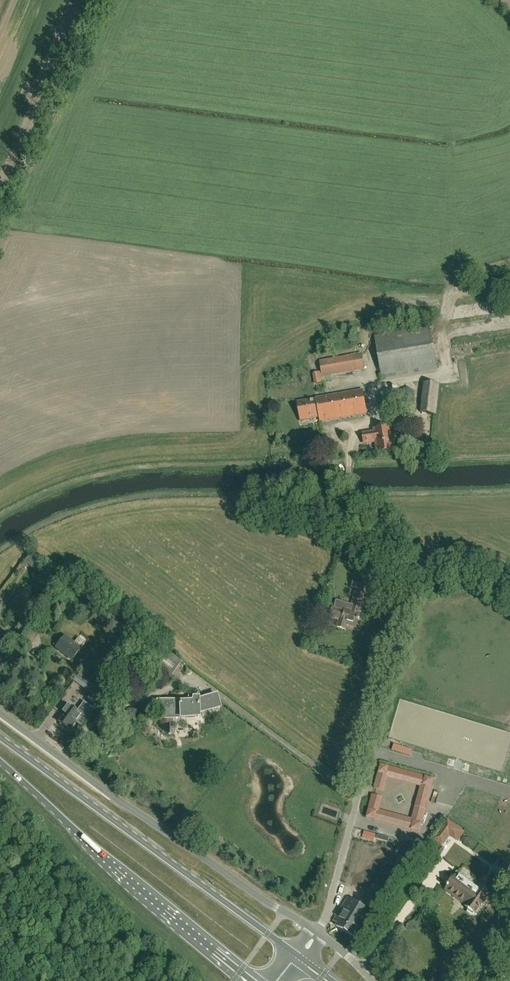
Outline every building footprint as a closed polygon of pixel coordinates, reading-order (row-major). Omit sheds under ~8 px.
[(383,378),(438,368),(430,327),(375,337),(383,378)] [(323,378),(366,370),(362,353),(320,361),(323,378)] [(437,415),(440,385),(425,383),(421,413),(437,415)] [(391,410),(399,403),(397,391),(388,388),(379,395),(381,406),(391,410)] [(415,401),(416,393),(409,388),(401,391),(400,399),(407,405),(415,401)] [(321,422),(367,414),(363,390),(317,399),(317,400),(298,403),(301,421),(320,418),(321,422)] [(379,453),(395,451),(392,427),(375,430),(376,432),(364,434),(366,444),(377,442),(379,453)] [(39,564),(29,556),(24,562),(34,569),(39,564)] [(421,559),(414,564),(421,575),(429,570),(421,559)] [(357,565),(355,573),(364,575),(366,567),(357,565)] [(359,623),(370,581),(355,577),(352,587),(356,588),(351,606),(346,605),(345,608),(335,605),(332,615),(341,617),(339,625),(348,627),(350,621),(359,623)] [(80,649),(84,644),(77,639),(73,644),(64,637),(58,645),(55,643),(53,646),(55,648),(56,648),(71,660),(80,649)] [(168,678),(180,662),(160,648),(149,663),(168,678)] [(82,669),(73,682),(99,701),(108,688),(82,669)] [(200,712),(220,707),(217,695),(200,699),(200,697),(190,697),(190,700),(159,701),(159,717),(200,716),(200,712)] [(93,710),(84,703),(76,712),(67,705),(58,717),(61,719),(59,722),(60,723),(60,726),(61,727),(65,726),(66,728),(67,726),(70,729),(76,722),(81,727),(93,710)] [(435,778),(382,764),(376,787),(384,789),(388,775),(424,784),(420,799),(428,802),(435,778)] [(382,796),(374,794),(367,817),(420,831),(427,808),(418,806),(414,821),(378,811),(382,796)] [(442,829),(435,839),(444,845),(451,834),(457,839),(464,830),(452,822),(445,832),(442,829)] [(364,832),(363,838),(374,841),(376,835),(364,832)] [(477,915),(490,896),(480,889),(479,890),(457,874),(446,889),(468,905),(466,907),(468,908),(468,911),(472,914),(475,914),(477,915)] [(346,931),(362,905),(348,897),(334,921),(339,923),(337,926),(346,931)] [(362,905),(346,931),(354,936),(356,934),(361,937),(375,913),(362,905)] [(502,971),(509,978),(509,962),(502,971)]
